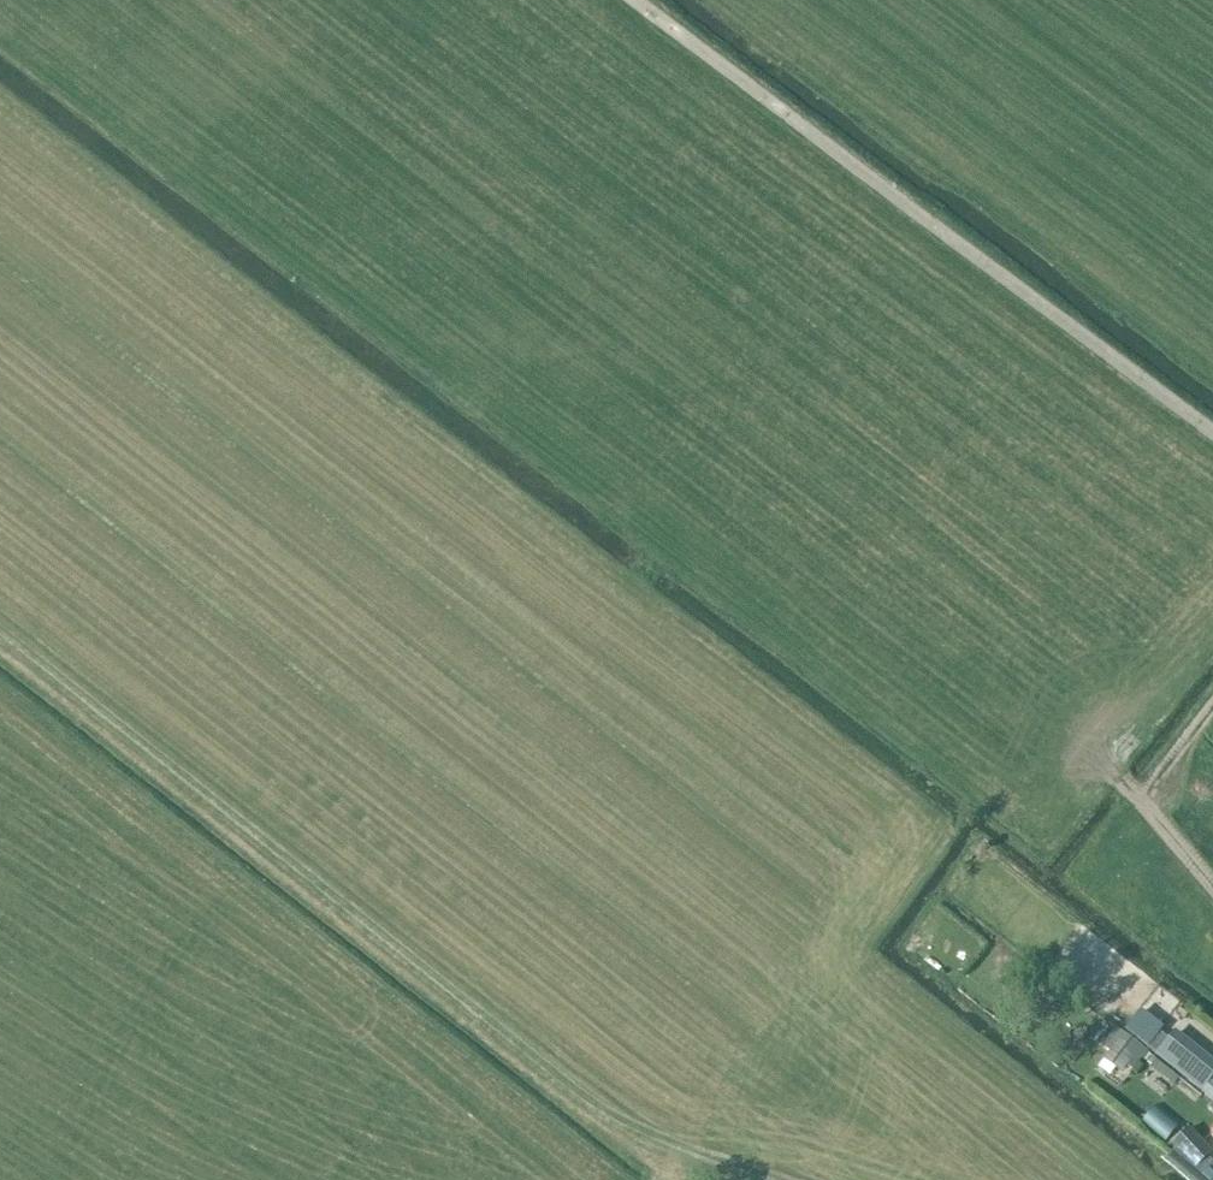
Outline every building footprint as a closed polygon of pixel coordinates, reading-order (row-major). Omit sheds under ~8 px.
[(1178,1032),(1158,1057),(1202,1092),(1211,1081),(1212,1080),(1212,1079),(1212,1061),(1178,1032)] [(1117,1038),(1102,1059),(1121,1074),(1127,1067),(1134,1071),(1142,1059),(1136,1055),(1137,1053),(1117,1038)] [(1212,1080),(1211,1081),(1202,1092),(1212,1101),(1212,1081),(1212,1080)] [(1195,1172),(1212,1155),(1212,1154),(1190,1129),(1172,1147),(1195,1172)]
